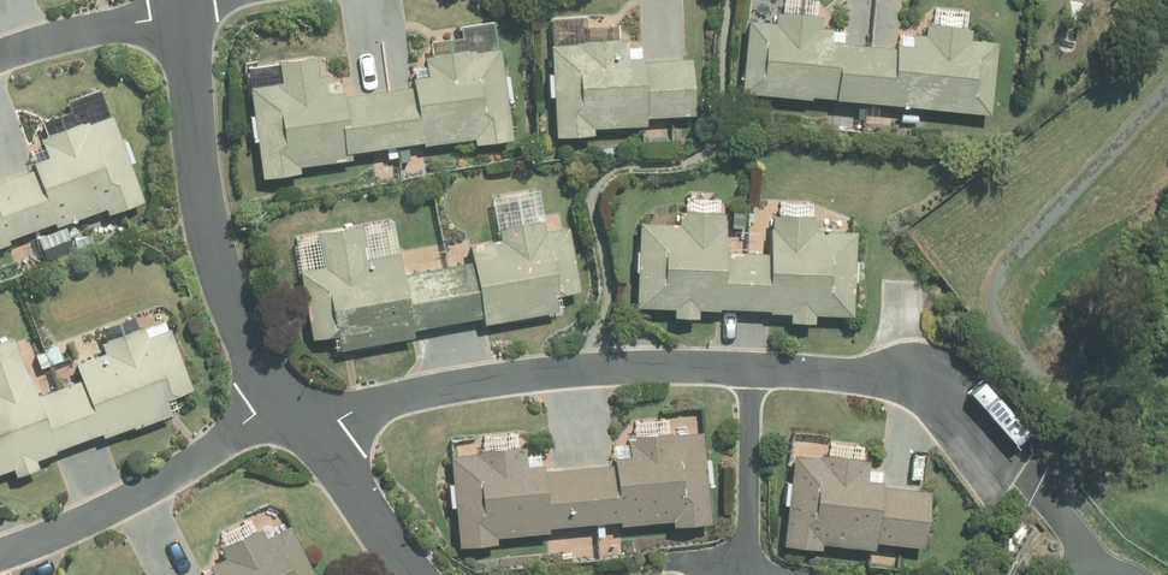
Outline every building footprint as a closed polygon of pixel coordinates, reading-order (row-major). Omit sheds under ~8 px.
[(750,20),(744,90),(995,113),(1001,41),(975,38),(976,26),(930,21),(928,34),(919,33),(918,45),(833,37),(834,27),(824,26),(825,12),(777,8),(776,22),(750,20)] [(630,40),(554,43),(557,133),(598,132),(598,125),(648,123),(648,115),(697,113),(695,57),(648,58),(647,53),(630,53),(630,40)] [(254,85),(268,174),(303,169),(303,165),(355,157),(354,150),(476,132),(477,143),(514,137),(500,44),(429,54),(432,73),(416,75),(418,86),(349,96),(347,86),(323,89),(318,53),(281,59),(284,80),(254,85)] [(105,205),(108,213),(146,200),(114,113),(45,138),(54,163),(0,182),(0,243),(105,205)] [(641,221),(638,303),(677,304),(677,315),(700,315),(700,305),(794,309),(794,320),(819,320),(819,310),(856,311),(859,229),(830,228),(820,227),(821,212),(774,210),(772,250),(727,249),(728,209),(683,207),(682,223),(641,221)] [(305,270),(317,337),(341,333),(344,346),(418,333),(417,326),(486,314),(487,320),(562,307),(560,293),(579,290),(568,228),(552,230),(549,217),(502,225),(505,239),(475,244),(478,259),(407,272),(402,249),(372,254),(366,222),(319,231),(326,267),(305,270)] [(17,463),(20,472),(40,465),(37,456),(199,397),(173,325),(150,333),(146,324),(102,340),(105,349),(76,360),(83,377),(37,394),(15,335),(0,340),(0,469),(17,463)] [(450,450),(459,545),(501,541),(501,536),(552,531),(552,524),(623,517),(623,524),(674,519),(674,525),(711,522),(702,426),(629,433),(632,457),(530,466),(528,443),(450,450)] [(888,464),(796,452),(785,542),(826,548),(827,539),(879,545),(880,539),(927,545),(934,489),(886,483),(888,464)] [(293,522),(272,533),(266,522),(223,545),(229,555),(216,562),(222,574),(320,574),(293,522)]
